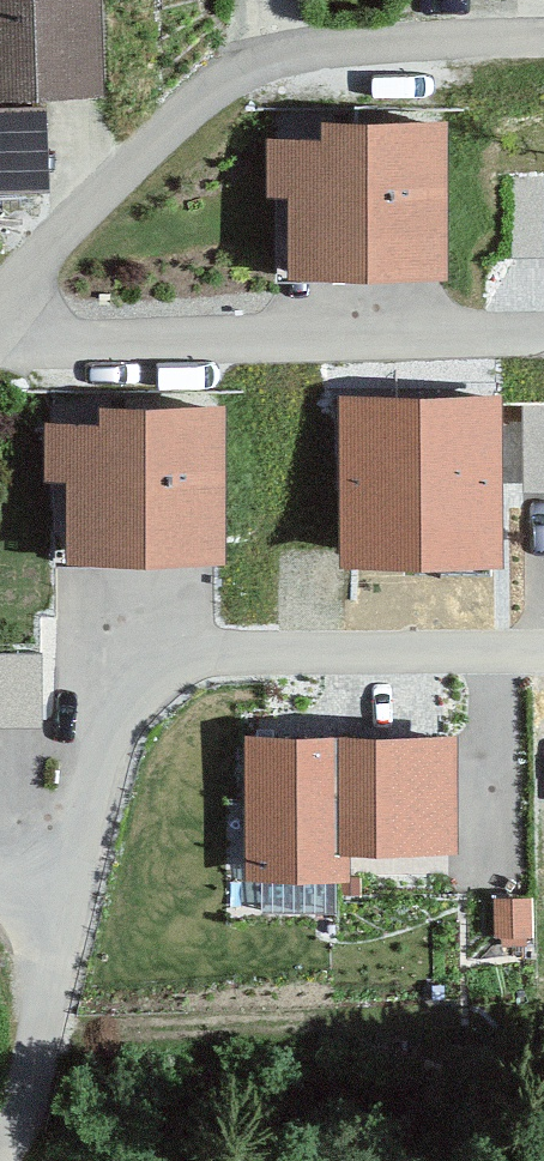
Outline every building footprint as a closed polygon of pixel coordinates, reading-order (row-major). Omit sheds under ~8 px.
[(114,82),(112,0),(0,0),(0,84),(114,82)] [(0,98),(0,179),(47,178),(45,97),(0,98)] [(441,253),(439,119),(332,120),(332,135),(276,136),(276,180),(295,180),(296,255),(441,253)] [(498,400),(343,398),(341,563),(496,565),(498,400)] [(222,536),(220,401),(113,403),(113,418),(56,419),(57,463),(76,463),(77,538),(222,536)] [(39,712),(41,643),(0,642),(0,711),(39,712)] [(452,825),(448,732),(259,739),(264,856),(338,853),(338,829),(452,825)] [(449,868),(450,844),(351,840),(350,865),(449,868)] [(246,867),(244,902),(335,906),(337,871),(246,867)]
